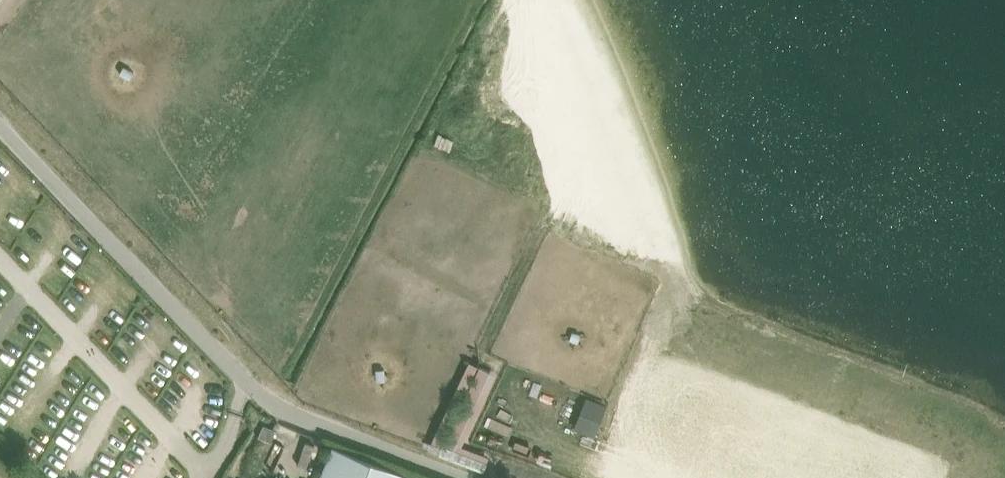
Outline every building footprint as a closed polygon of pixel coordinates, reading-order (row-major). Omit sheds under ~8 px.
[(472,454),(501,373),(472,363),(443,444),(472,454)] [(586,398),(574,428),(589,434),(601,404),(586,398)] [(319,477),(416,477),(333,444),(319,477)] [(880,470),(864,463),(857,477),(876,477),(880,470)]
